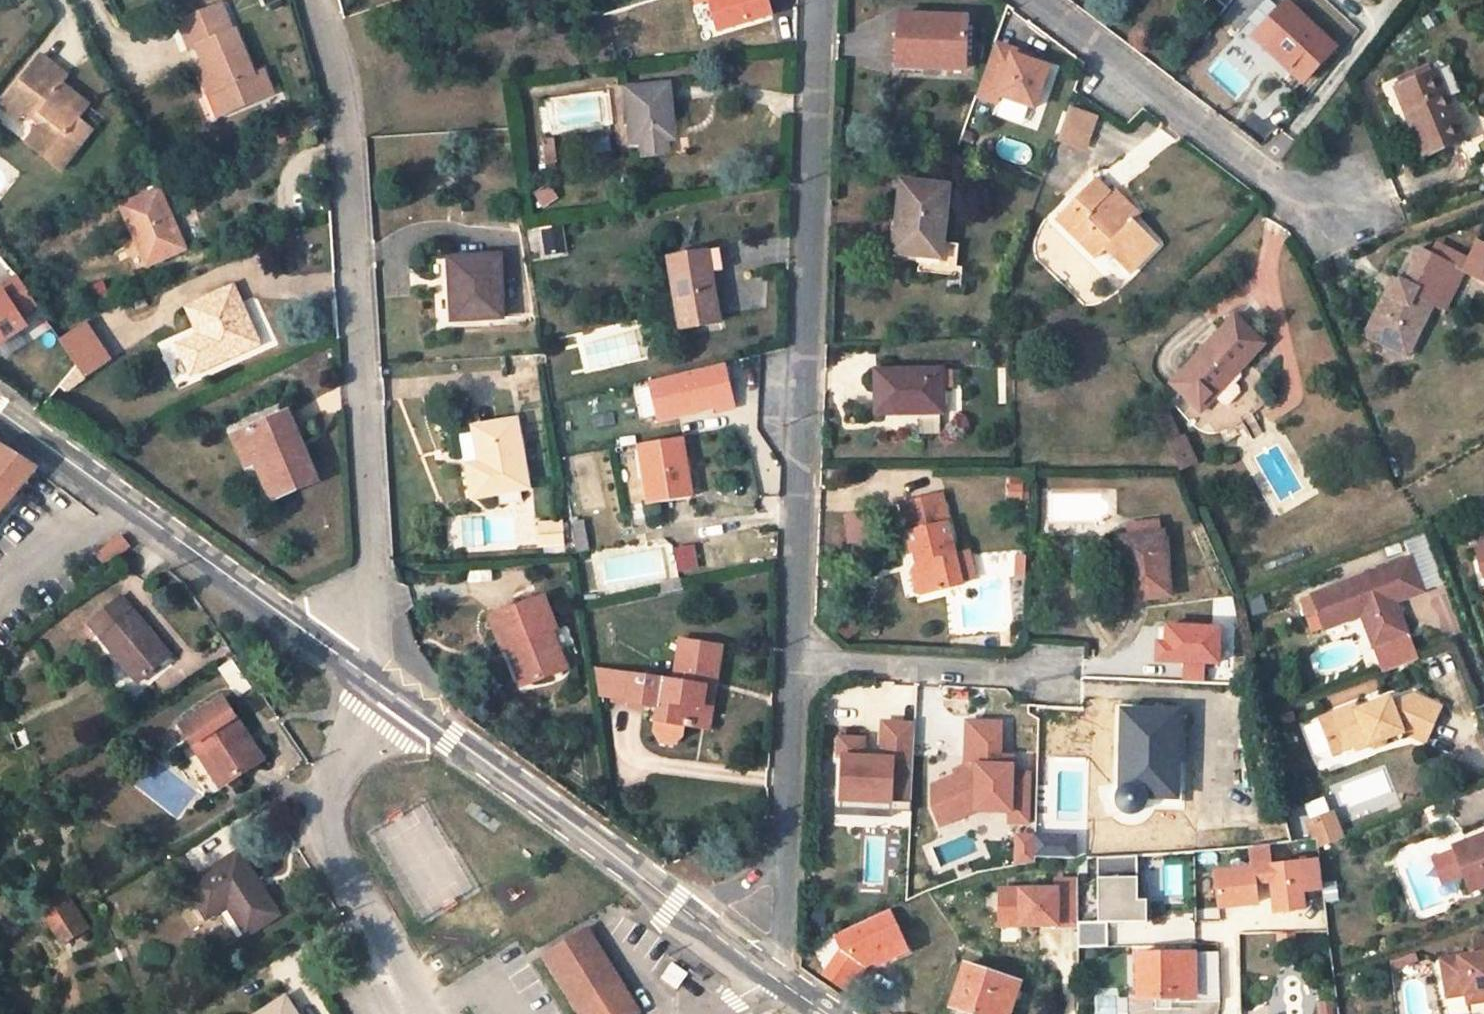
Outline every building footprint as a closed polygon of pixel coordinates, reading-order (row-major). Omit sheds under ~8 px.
[(284,0),(260,0),(263,9),(284,0)] [(718,28),(771,12),(767,0),(709,0),(718,28)] [(189,49),(196,47),(203,63),(208,74),(201,76),(208,94),(215,91),(224,111),(271,92),(262,69),(254,72),(235,28),(232,29),(220,2),(177,22),(189,49)] [(1287,4),(1256,36),(1300,79),(1332,47),(1287,4)] [(966,17),(900,15),(898,65),(963,68),(966,17)] [(994,42),(992,49),(1010,56),(1011,54),(1029,60),(1031,55),(994,42)] [(1010,56),(992,49),(975,95),(995,102),(998,95),(1003,97),(1027,105),(1033,107),(1048,67),(1029,60),(1011,54),(1010,56)] [(17,119),(24,111),(39,122),(26,140),(60,167),(92,126),(81,117),(90,106),(59,82),(65,74),(40,55),(0,105),(17,119)] [(203,63),(196,65),(201,76),(208,74),(203,63)] [(1426,75),(1423,68),(1394,80),(1397,87),(1399,86),(1426,75)] [(1426,75),(1399,86),(1411,116),(1407,117),(1423,155),(1464,138),(1436,71),(1426,75)] [(669,83),(626,87),(631,142),(642,141),(643,155),(668,152),(667,138),(674,138),(669,83)] [(1397,87),(1394,88),(1407,117),(1411,116),(1399,86),(1397,87)] [(215,91),(208,94),(217,114),(224,111),(215,91)] [(1027,105),(1003,97),(997,115),(1021,124),(1027,105)] [(1069,99),(1059,129),(1083,137),(1093,107),(1069,99)] [(101,114),(90,106),(81,117),(92,126),(101,114)] [(554,136),(543,138),(546,163),(557,162),(554,136)] [(148,149),(140,153),(145,163),(153,158),(148,149)] [(1096,179),(1059,218),(1096,255),(1105,246),(1130,271),(1156,244),(1130,218),(1126,223),(1103,201),(1111,193),(1096,179)] [(947,185),(902,181),(894,250),(939,255),(947,185)] [(158,189),(120,206),(146,264),(185,247),(158,189)] [(557,190),(537,193),(540,207),(559,204),(557,190)] [(1111,193),(1103,201),(1126,223),(1130,218),(1137,212),(1114,190),(1111,193)] [(566,227),(530,230),(532,258),(569,255),(566,227)] [(1467,261),(1462,271),(1483,281),(1483,245),(1477,241),(1467,261)] [(1435,245),(1430,255),(1454,267),(1462,271),(1467,261),(1435,245)] [(707,249),(668,257),(680,327),(720,320),(707,249)] [(1390,299),(1383,294),(1363,334),(1382,343),(1385,337),(1399,345),(1422,299),(1434,304),(1454,267),(1430,255),(1418,250),(1402,281),(1400,280),(1390,299)] [(499,254),(449,257),(451,320),(503,316),(499,254)] [(1400,280),(1392,276),(1383,294),(1390,299),(1400,280)] [(0,295),(0,345),(27,326),(20,316),(37,305),(18,277),(1,288),(4,293),(0,295)] [(85,288),(89,306),(112,300),(108,282),(85,288)] [(231,285),(185,306),(211,363),(257,342),(231,285)] [(1434,304),(1422,299),(1399,345),(1396,350),(1407,356),(1434,304)] [(1263,343),(1233,316),(1171,382),(1201,410),(1216,394),(1224,402),(1231,403),(1242,392),(1240,385),(1231,377),(1263,343)] [(61,328),(54,331),(68,352),(75,348),(61,328)] [(1385,337),(1382,343),(1396,350),(1399,345),(1385,337)] [(75,348),(68,352),(78,368),(83,375),(99,365),(85,342),(75,348)] [(660,420),(714,407),(715,411),(733,407),(723,364),(651,381),(660,420)] [(942,369),(877,370),(878,412),(909,411),(909,408),(942,408),(942,369)] [(286,409),(230,433),(246,469),(253,466),(269,501),(297,489),(289,471),(299,467),(288,442),(298,438),(286,409)] [(615,413),(592,417),(595,430),(617,426),(615,413)] [(472,427),(478,461),(480,473),(469,475),(472,496),(526,487),(514,419),(472,427)] [(945,435),(945,419),(926,419),(926,435),(945,435)] [(1169,443),(1182,473),(1202,464),(1189,435),(1169,443)] [(681,436),(638,443),(647,505),(691,496),(681,436)] [(299,467),(289,471),(297,489),(317,480),(298,438),(288,442),(299,467)] [(35,468),(0,446),(0,510),(35,468)] [(478,461),(466,464),(469,475),(480,473),(478,461)] [(939,493),(900,503),(912,552),(915,551),(918,566),(924,590),(960,582),(939,493)] [(1153,532),(1160,531),(1158,519),(1151,520),(1153,532)] [(1153,532),(1151,520),(1127,523),(1128,535),(1153,532)] [(559,523),(540,524),(542,544),(561,543),(559,523)] [(573,553),(591,552),(589,523),(572,524),(573,553)] [(1128,535),(1120,536),(1128,598),(1155,595),(1170,593),(1161,531),(1160,531),(1153,532),(1128,535)] [(109,568),(135,548),(124,535),(98,555),(109,568)] [(700,546),(678,546),(678,573),(700,573),(700,546)] [(1019,554),(1018,564),(1027,565),(1027,555),(1019,554)] [(1412,558),(1313,594),(1321,616),(1330,613),(1334,625),(1362,615),(1366,624),(1373,622),(1378,639),(1384,642),(1408,633),(1396,601),(1391,592),(1401,588),(1404,598),(1425,591),(1412,558)] [(1018,564),(1018,573),(1027,573),(1027,565),(1018,564)] [(918,566),(911,568),(917,591),(924,590),(918,566)] [(679,578),(657,583),(660,599),(682,593),(679,578)] [(1401,588),(1391,592),(1396,601),(1404,598),(1401,588)] [(543,596),(490,618),(503,648),(506,647),(512,644),(527,682),(565,667),(550,628),(555,627),(543,596)] [(120,597),(88,623),(136,680),(168,653),(120,597)] [(1330,613),(1321,616),(1325,628),(1334,625),(1330,613)] [(1373,622),(1366,624),(1374,646),(1384,642),(1378,639),(1373,622)] [(1184,662),(1183,679),(1203,680),(1204,662),(1217,663),(1218,626),(1166,625),(1165,641),(1156,640),(1155,661),(1184,662)] [(672,681),(591,669),(595,695),(628,700),(627,702),(657,706),(654,734),(659,741),(673,743),(681,737),(683,725),(686,725),(689,706),(702,707),(707,679),(716,681),(721,646),(678,639),(672,681)] [(10,644),(0,653),(0,665),(15,653),(10,644)] [(512,644),(506,647),(521,685),(527,682),(512,644)] [(220,669),(239,698),(254,688),(235,659),(220,669)] [(702,707),(689,706),(686,725),(709,728),(716,681),(707,679),(702,707)] [(1355,705),(1320,717),(1332,752),(1367,740),(1368,744),(1375,747),(1385,744),(1387,736),(1401,732),(1426,743),(1442,709),(1414,695),(1392,703),(1389,697),(1356,709),(1355,705)] [(192,744),(200,739),(226,782),(261,760),(221,697),(180,724),(192,744)] [(1121,756),(1125,756),(1124,788),(1120,792),(1119,795),(1119,800),(1121,804),(1124,808),(1129,809),(1132,810),(1136,809),(1141,807),(1143,803),(1145,796),(1171,796),(1173,761),(1177,761),(1179,711),(1122,710),(1121,756)] [(863,740),(838,739),(838,758),(842,759),(840,810),(864,811),(864,802),(890,803),(890,812),(910,812),(913,724),(882,723),(880,759),(862,758),(863,740)] [(957,777),(932,788),(933,807),(940,825),(976,810),(1009,811),(1009,822),(1023,823),(1024,773),(1011,773),(1011,756),(999,756),(999,723),(966,723),(966,767),(957,777)] [(200,739),(192,744),(220,786),(226,782),(200,739)] [(1031,774),(1024,773),(1023,823),(1030,823),(1031,774)] [(1328,796),(1307,801),(1311,815),(1332,811),(1328,796)] [(864,811),(840,810),(840,816),(889,818),(890,812),(890,803),(864,802),(864,811)] [(1332,812),(1305,823),(1312,841),(1317,841),(1318,847),(1341,838),(1332,812)] [(1015,834),(1017,860),(1088,855),(1087,829),(1015,834)] [(1454,845),(1470,889),(1483,884),(1483,833),(1454,845)] [(1254,867),(1217,870),(1221,906),(1259,902),(1257,882),(1273,880),(1276,911),(1306,909),(1304,892),(1324,890),(1320,861),(1271,866),(1270,846),(1253,847),(1254,867)] [(238,853),(186,886),(206,917),(226,905),(246,934),(277,914),(238,853)] [(1097,923),(1079,923),(1079,929),(1079,948),(1109,947),(1109,924),(1147,924),(1146,902),(1137,902),(1136,858),(1096,862),(1097,923)] [(1088,863),(1080,863),(1080,877),(1089,877),(1088,863)] [(1058,893),(1002,893),(1001,928),(1079,929),(1079,923),(1080,884),(1058,884),(1058,893)] [(982,896),(979,889),(957,897),(960,904),(982,896)] [(65,891),(51,900),(64,921),(73,916),(79,912),(65,891)] [(51,900),(39,908),(53,928),(64,921),(51,900)] [(79,912),(73,916),(82,931),(87,927),(79,912)] [(839,936),(845,951),(868,969),(879,964),(890,959),(891,962),(911,953),(892,913),(839,936)] [(64,921),(53,928),(62,943),(82,931),(73,916),(64,921)] [(539,954),(576,1013),(630,1013),(633,1013),(635,1011),(609,970),(584,929),(583,927),(543,951),(539,954)] [(1278,948),(1298,946),(1297,931),(1277,932),(1278,948)] [(1443,957),(1449,994),(1467,991),(1482,989),(1483,998),(1483,935),(1476,937),(1478,952),(1443,957)] [(868,969),(845,951),(828,976),(851,992),(868,969)] [(1194,953),(1136,954),(1136,999),(1155,998),(1155,1010),(1172,1009),(1172,997),(1195,997),(1194,953)] [(1220,953),(1194,953),(1195,997),(1196,1003),(1221,1002),(1220,953)] [(890,959),(879,964),(881,967),(891,962),(890,959)] [(701,962),(697,968),(712,979),(716,974),(701,962)] [(966,964),(952,1007),(969,1012),(968,1013),(1009,1013),(1019,982),(966,964)] [(683,973),(671,965),(662,977),(675,986),(683,973)] [(1482,989),(1467,991),(1468,1001),(1483,998),(1482,989)] [(257,1013),(295,1013),(284,997),(257,1013)] [(1339,1000),(1317,1001),(1318,1013),(1340,1013),(1339,1000)]
